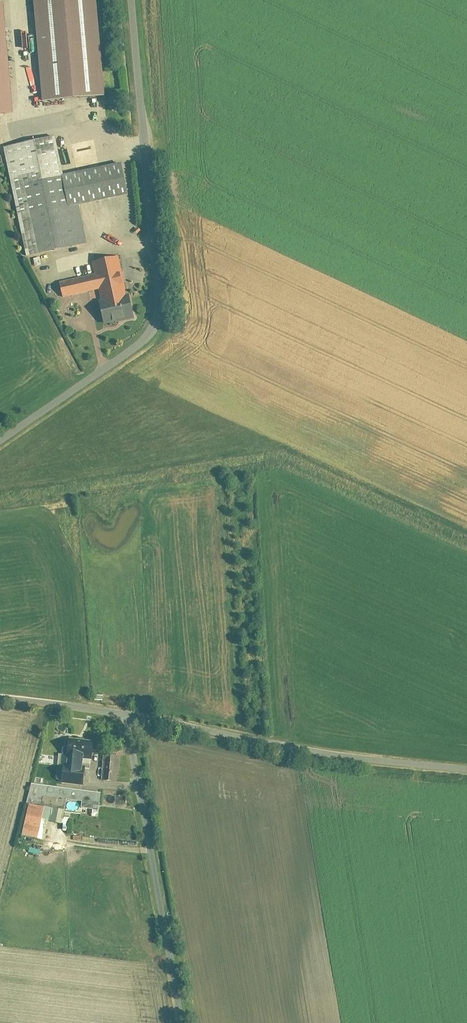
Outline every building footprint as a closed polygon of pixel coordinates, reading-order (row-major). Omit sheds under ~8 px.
[(44,101),(108,95),(100,0),(35,0),(44,101)] [(64,137),(10,148),(31,258),(86,247),(79,210),(133,199),(127,166),(72,177),(64,137)] [(94,264),(97,274),(62,282),(66,299),(100,292),(107,325),(137,319),(125,258),(94,264)] [(89,771),(93,742),(70,739),(69,747),(66,747),(65,755),(68,755),(66,766),(59,766),(57,782),(83,785),(84,771),(89,771)] [(105,755),(104,781),(120,782),(122,756),(105,755)] [(35,785),(32,804),(96,813),(99,793),(35,785)] [(28,816),(24,836),(42,840),(46,819),(28,816)]
